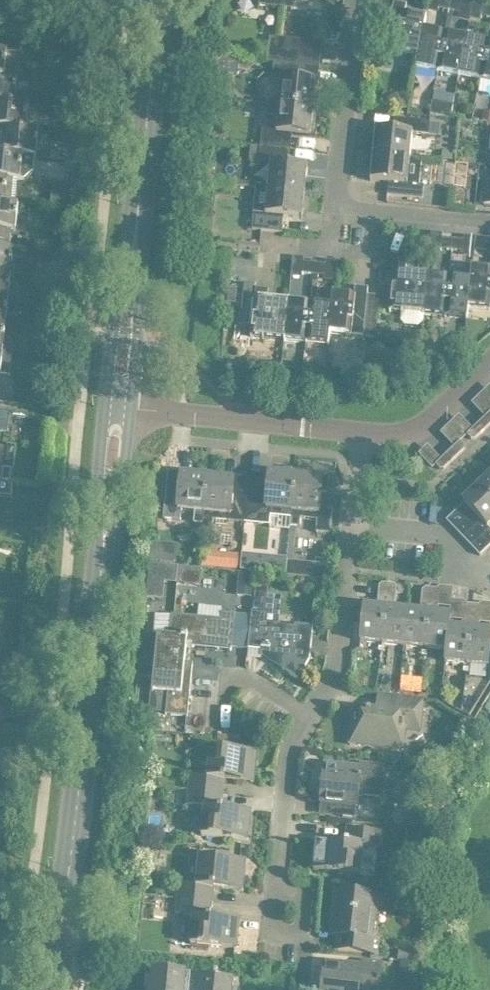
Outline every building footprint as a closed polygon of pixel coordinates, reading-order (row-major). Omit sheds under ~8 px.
[(282,7),(307,10),(307,2),(323,4),(324,0),(283,0),(282,7)] [(450,0),(438,0),(437,8),(448,10),(450,0)] [(448,10),(459,12),(461,0),(450,0),(448,10)] [(422,27),(423,27),(426,15),(424,15),(424,16),(414,14),(404,12),(406,3),(393,1),(384,48),(417,55),(422,27)] [(482,4),(480,16),(489,18),(489,6),(482,4)] [(414,67),(437,71),(445,31),(443,31),(443,32),(433,30),(434,29),(423,27),(422,27),(417,55),(414,67)] [(437,71),(458,75),(466,35),(465,35),(455,33),(455,34),(445,32),(446,31),(445,31),(437,71)] [(458,75),(479,79),(487,39),(486,39),(486,40),(476,38),(476,37),(466,35),(458,75)] [(287,63),(289,50),(277,49),(278,37),(270,36),(267,61),(273,62),(287,63)] [(488,40),(488,39),(487,39),(479,79),(489,81),(489,41),(488,40)] [(278,105),(312,108),(317,66),(287,63),(273,62),(271,80),(280,80),(278,105)] [(0,76),(0,101),(14,102),(17,78),(3,77),(0,76)] [(69,106),(70,93),(55,92),(54,104),(69,106)] [(407,107),(403,92),(386,96),(390,112),(407,107)] [(25,128),(27,103),(14,102),(0,101),(0,125),(25,128)] [(432,101),(430,115),(450,118),(452,104),(432,101)] [(310,134),(312,108),(278,105),(267,103),(266,114),(277,115),(275,127),(261,126),(259,145),(289,147),(291,132),(310,134)] [(77,110),(68,109),(67,118),(76,119),(77,110)] [(481,119),(489,120),(489,111),(483,109),(481,119)] [(372,154),(409,158),(412,132),(428,134),(429,121),(394,117),(393,129),(375,127),(372,154)] [(1,136),(0,149),(0,151),(22,153),(22,154),(34,155),(35,155),(37,129),(25,128),(0,125),(0,135),(1,136)] [(289,147),(259,145),(258,161),(269,162),(266,187),(303,191),(306,166),(287,164),(289,147)] [(452,158),(453,151),(442,150),(441,157),(452,158)] [(6,176),(6,177),(15,178),(19,179),(19,178),(32,170),(34,155),(22,154),(22,153),(0,151),(0,176),(6,176)] [(409,158),(372,154),(370,179),(388,181),(387,194),(422,197),(423,185),(407,183),(409,158)] [(66,168),(73,169),(75,169),(76,159),(74,159),(67,158),(66,168)] [(4,202),(4,201),(12,202),(15,178),(6,177),(6,176),(0,176),(0,201),(4,202)] [(303,191),(266,187),(264,213),(253,211),(251,228),(281,231),(283,215),(301,217),(303,191)] [(9,240),(10,228),(14,229),(17,203),(12,202),(4,201),(4,202),(0,201),(0,239),(9,240)] [(451,250),(452,238),(441,236),(439,248),(451,250)] [(452,238),(451,250),(462,251),(463,239),(452,238)] [(10,273),(13,248),(0,247),(0,272),(10,273)] [(37,264),(53,265),(54,252),(38,251),(37,264)] [(312,274),(314,262),(302,261),(301,273),(312,274)] [(421,322),(422,314),(427,273),(415,271),(415,272),(405,271),(406,262),(393,261),(388,310),(401,312),(400,320),(404,324),(416,325),(421,322)] [(314,262),(312,274),(323,275),(325,263),(314,262)] [(468,306),(489,309),(489,268),(482,267),(470,265),(469,277),(470,277),(467,306),(468,306)] [(7,298),(10,273),(0,272),(0,298),(7,298)] [(422,314),(444,316),(448,275),(437,274),(427,273),(422,314)] [(448,275),(444,316),(467,318),(468,306),(467,306),(470,277),(469,277),(458,276),(448,275)] [(284,340),(288,299),(287,299),(276,298),(276,299),(267,298),(268,289),(255,287),(255,283),(243,282),(239,323),(240,323),(240,322),(251,324),(250,337),(284,340)] [(379,296),(366,295),(367,287),(354,286),(353,295),(343,294),(331,293),(330,304),(331,304),(328,332),(329,333),(375,337),(379,296)] [(305,342),(309,301),(308,301),(308,302),(298,301),(289,300),(289,299),(288,299),(284,340),(305,342)] [(309,301),(305,342),(328,344),(329,333),(328,332),(331,304),(330,304),(320,303),(320,304),(310,303),(310,302),(309,301)] [(10,375),(13,350),(2,349),(0,348),(0,374),(10,375)] [(33,401),(46,403),(47,393),(35,391),(33,401)] [(442,438),(428,451),(416,439),(409,446),(427,465),(467,429),(448,409),(430,426),(442,438)] [(0,410),(0,430),(7,431),(9,411),(0,410)] [(484,428),(489,423),(489,411),(478,422),(484,428)] [(484,428),(478,422),(466,434),(470,438),(474,438),(484,428)] [(459,440),(447,452),(453,458),(463,448),(463,445),(459,440)] [(453,458),(447,452),(435,464),(439,468),(443,467),(453,458)] [(202,521),(203,510),(207,476),(167,472),(162,518),(179,520),(180,508),(193,509),(192,520),(202,521)] [(289,527),(294,475),(268,472),(267,482),(248,480),(243,522),(289,527)] [(478,485),(489,498),(489,473),(478,485)] [(299,517),(315,519),(314,532),(328,533),(331,506),(318,505),(321,478),(294,475),(289,527),(298,527),(299,517)] [(212,519),(243,522),(248,480),(207,476),(203,510),(202,521),(201,527),(211,528),(212,519)] [(489,522),(489,498),(478,485),(462,500),(464,502),(472,511),(481,520),(486,526),(487,526),(489,522)] [(472,511),(464,502),(445,519),(454,528),(472,511)] [(481,520),(472,511),(454,528),(462,537),(481,520)] [(470,546),(489,528),(487,526),(486,526),(481,520),(462,537),(470,546)] [(470,546),(479,555),(489,544),(489,527),(489,528),(470,546)] [(240,568),(261,570),(262,554),(241,552),(240,568)] [(286,560),(285,575),(315,577),(316,562),(286,560)] [(239,571),(236,594),(252,596),(254,573),(239,571)] [(359,640),(381,642),(387,582),(381,582),(378,584),(376,606),(363,604),(359,640)] [(381,642),(403,644),(406,608),(394,607),(396,586),(392,583),(387,582),(381,642)] [(437,606),(450,607),(452,597),(453,586),(439,584),(435,587),(430,587),(424,647),(445,649),(446,649),(448,625),(449,625),(450,618),(450,613),(437,612),(437,606)] [(252,609),(265,611),(267,594),(267,587),(255,585),(254,593),(252,609)] [(419,610),(406,608),(403,644),(424,647),(430,587),(424,586),(422,589),(419,610)] [(452,597),(450,607),(450,613),(450,618),(462,619),(461,626),(449,625),(448,625),(446,649),(445,649),(444,661),(466,663),(472,603),(466,602),(463,599),(452,597)] [(472,603),(466,663),(488,665),(489,644),(489,629),(478,628),(479,620),(489,621),(489,601),(481,600),(477,604),(472,603)] [(250,611),(247,648),(261,649),(260,655),(296,678),(309,658),(312,625),(293,623),(293,626),(263,623),(264,613),(250,611)] [(151,688),(167,690),(164,713),(188,716),(193,664),(189,663),(191,646),(230,650),(234,614),(220,612),(220,619),(170,614),(168,635),(156,634),(151,688)] [(377,694),(375,710),(352,707),(348,743),(402,749),(404,729),(419,731),(423,698),(377,694)] [(188,789),(222,793),(224,779),(253,781),(256,751),(209,747),(206,776),(189,774),(188,789)] [(353,816),(355,804),(356,805),(357,793),(377,795),(380,763),(360,761),(360,767),(323,763),(319,801),(320,801),(319,813),(353,816)] [(222,793),(188,789),(186,804),(203,806),(200,835),(247,839),(250,809),(221,807),(222,793)] [(315,839),(312,868),(359,873),(362,844),(378,846),(380,831),(345,827),(344,841),(315,839)] [(176,897),(211,901),(213,887),(241,890),(244,860),(197,855),(195,884),(177,882),(176,897)] [(378,937),(371,937),(374,901),(381,902),(382,895),(334,891),(329,934),(335,935),(333,948),(376,952),(378,937)] [(211,901),(176,897),(174,912),(192,914),(189,943),(235,948),(239,917),(210,915),(211,901)] [(263,936),(263,950),(279,949),(279,936),(263,936)] [(360,965),(323,961),(320,989),(377,989),(380,960),(360,958),(360,965)] [(396,987),(416,988),(418,972),(398,971),(396,987)] [(186,978),(153,974),(151,989),(184,989),(186,978)] [(232,982),(199,979),(198,989),(232,989),(232,982)]
